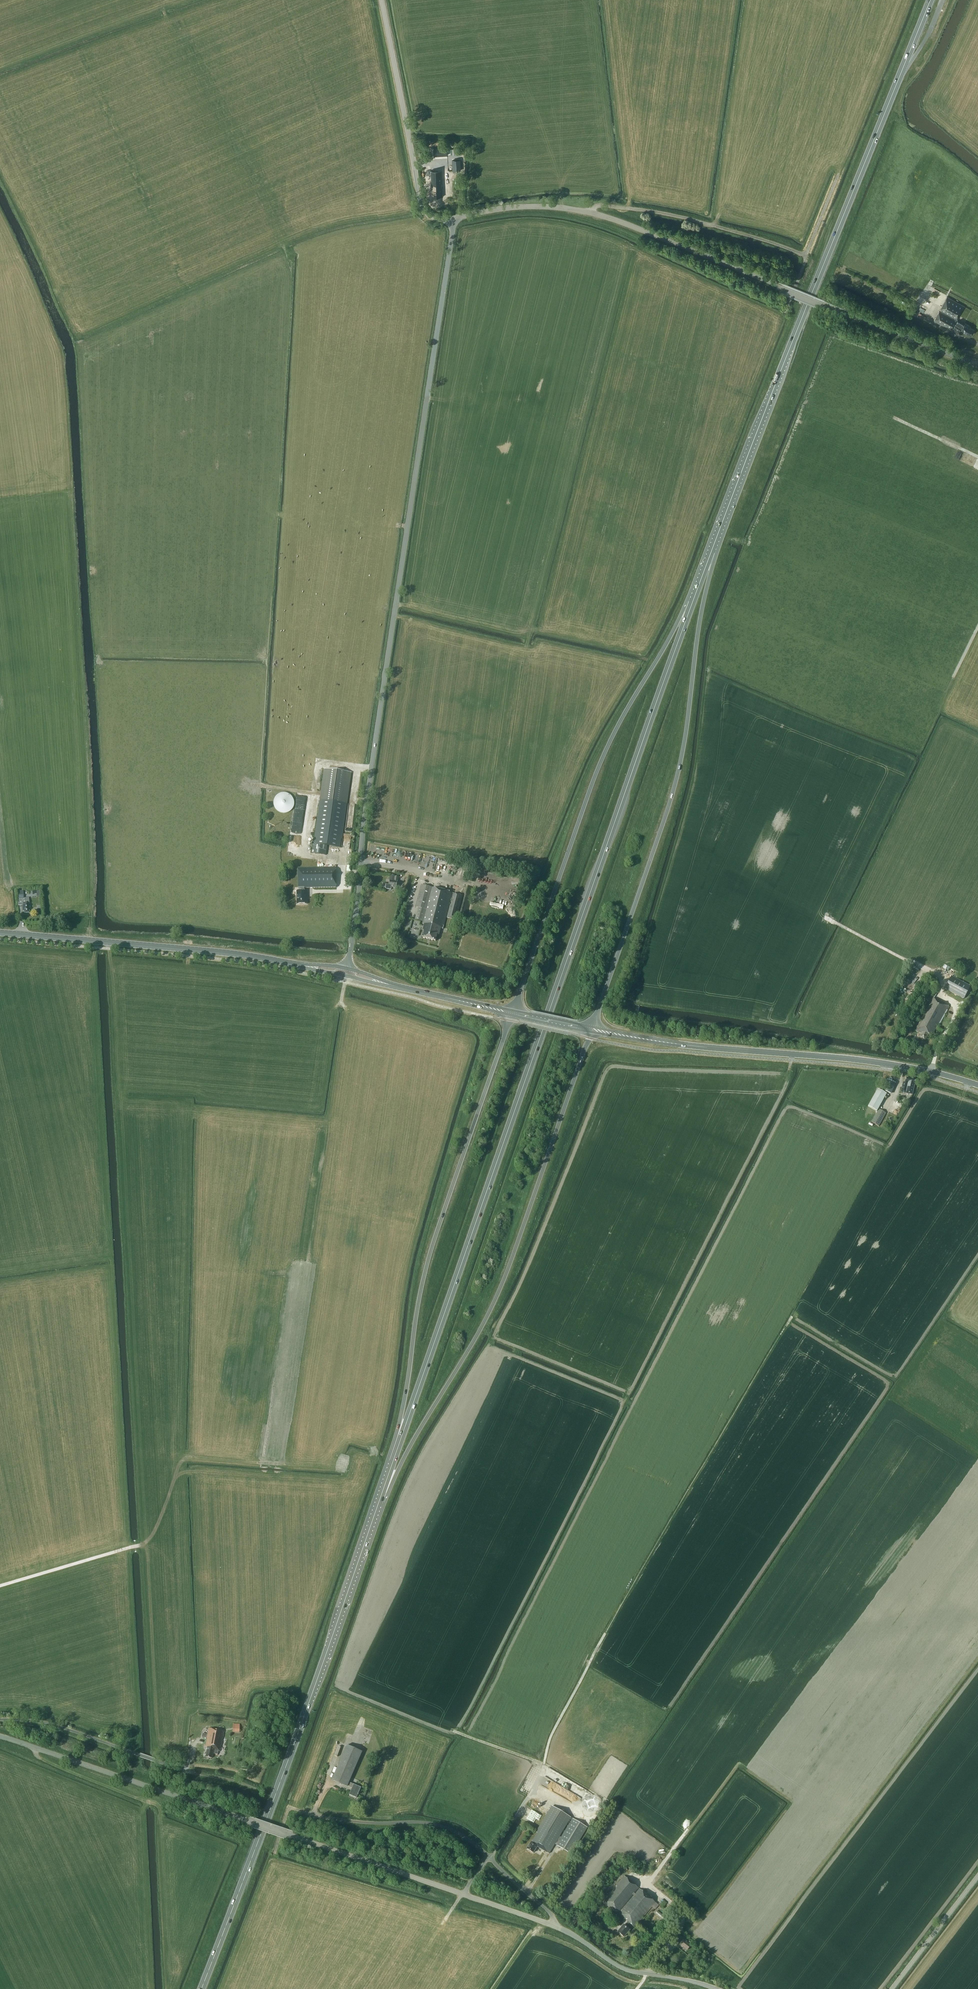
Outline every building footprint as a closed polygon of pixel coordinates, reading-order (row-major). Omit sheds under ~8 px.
[(447,147),(433,147),(433,157),(447,156),(447,147)] [(461,170),(460,160),(452,160),(453,170),(461,170)] [(431,189),(431,197),(443,196),(443,188),(442,188),(441,172),(439,172),(439,171),(430,171),(431,184),(433,184),(433,189),(431,189)] [(951,330),(953,326),(961,330),(960,331),(966,335),(967,333),(971,335),(974,329),(970,327),(970,326),(965,323),(964,324),(957,321),(964,307),(947,297),(940,310),(955,319),(955,320),(939,311),(934,320),(951,330)] [(351,773),(324,769),(320,800),(321,800),(314,853),(326,855),(327,846),(340,847),(346,804),(347,804),(351,773)] [(281,813),(284,813),(287,813),(289,812),(292,810),(293,807),(294,804),(294,802),(293,799),(292,796),(289,794),(287,793),(284,793),(281,793),(278,794),(276,796),(275,799),(274,802),(274,804),(275,807),(276,810),(278,812),(281,813)] [(336,888),(336,868),(298,868),(298,887),(299,891),(297,891),(297,904),(307,904),(307,891),(304,891),(304,888),(336,888)] [(399,878),(395,877),(394,882),(390,881),(390,883),(387,883),(386,889),(391,890),(392,888),(397,889),(399,878)] [(463,896),(421,885),(416,907),(419,908),(416,920),(424,922),(423,924),(424,925),(422,932),(424,932),(422,939),(435,942),(437,936),(438,936),(440,930),(443,930),(446,918),(456,920),(463,896)] [(23,899),(23,891),(18,891),(19,899),(17,899),(18,906),(22,906),(22,912),(24,912),(24,914),(29,913),(29,912),(30,912),(28,898),(23,899)] [(971,986),(952,976),(945,989),(964,999),(971,986)] [(926,1040),(929,1034),(932,1036),(937,1029),(949,1008),(932,999),(915,1029),(922,1033),(920,1037),(926,1040)] [(904,1082),(901,1092),(912,1095),(916,1080),(907,1077),(905,1083),(904,1082)] [(896,1083),(887,1079),(886,1083),(884,1082),(880,1091),(882,1091),(882,1090),(891,1095),(896,1083)] [(880,1091),(878,1089),(868,1107),(877,1112),(887,1094),(880,1091)] [(882,1111),(879,1109),(872,1122),(879,1126),(886,1113),(882,1111)] [(224,1731),(208,1728),(208,1729),(209,1730),(207,1733),(205,1747),(207,1747),(205,1757),(212,1758),(213,1753),(217,1754),(218,1751),(220,1751),(221,1747),(220,1746),(221,1743),(222,1740),(221,1739),(223,1736),(224,1731)] [(332,1779),(352,1788),(350,1793),(357,1796),(361,1786),(349,1781),(362,1751),(347,1744),(332,1779)] [(549,1767),(544,1776),(553,1780),(557,1771),(549,1767)] [(571,1817),(552,1806),(552,1805),(533,1835),(535,1836),(532,1842),(531,1842),(527,1848),(534,1852),(537,1846),(549,1854),(555,1844),(571,1854),(587,1827),(573,1818),(563,1834),(562,1833),(571,1817)] [(636,1889),(638,1887),(624,1875),(602,1901),(616,1913),(634,1892),(635,1892),(618,1912),(628,1921),(625,1924),(624,1924),(618,1931),(624,1936),(630,1929),(629,1927),(632,1924),(634,1926),(652,1906),(655,1908),(658,1904),(639,1888),(637,1890),(636,1889)] [(691,1945),(687,1941),(684,1938),(679,1944),(682,1947),(683,1946),(688,1949),(691,1945)]
